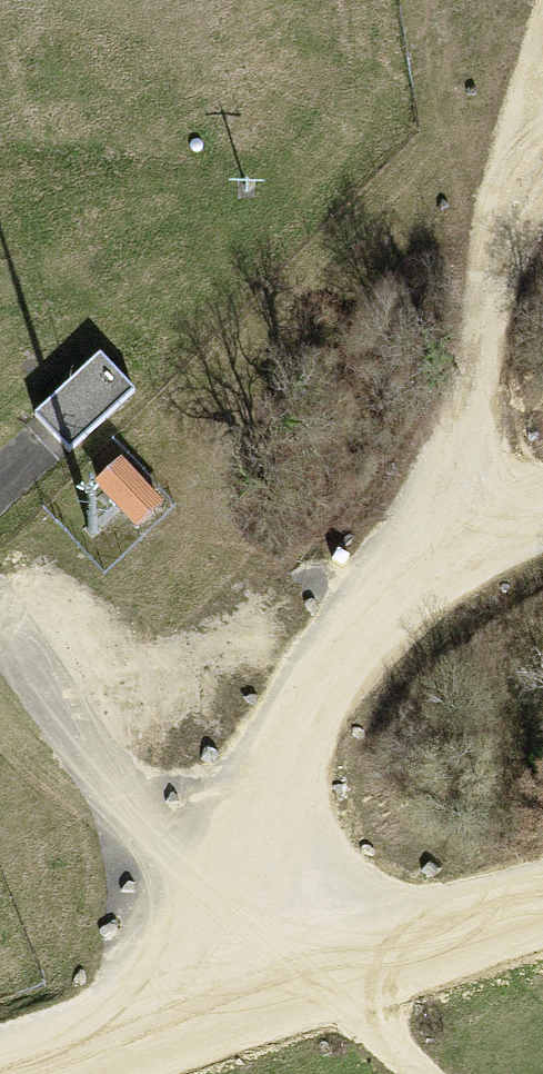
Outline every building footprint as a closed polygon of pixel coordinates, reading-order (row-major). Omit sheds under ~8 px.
[(99,353),(38,412),(72,448),(134,389),(99,353)] [(123,457),(97,479),(135,522),(161,500),(123,457)]
